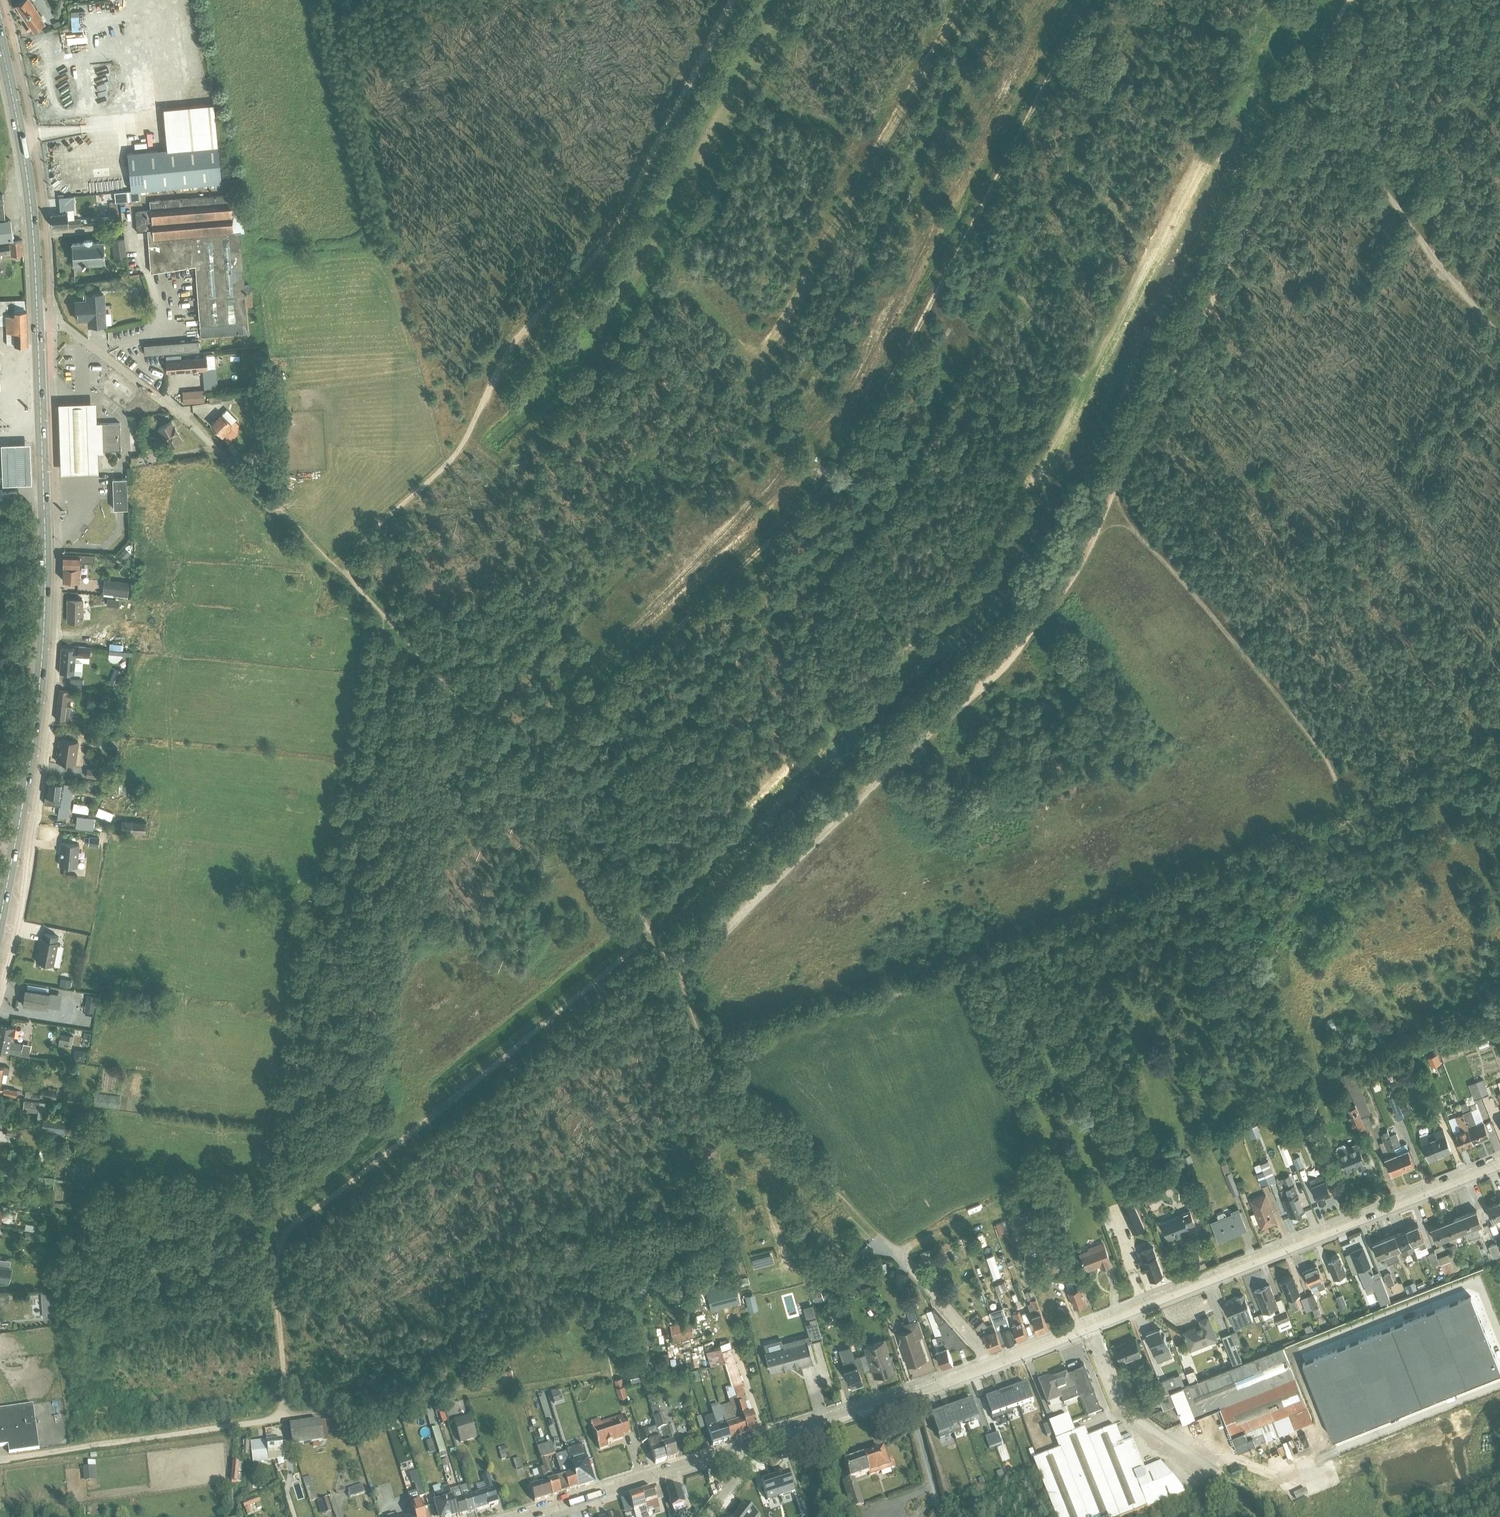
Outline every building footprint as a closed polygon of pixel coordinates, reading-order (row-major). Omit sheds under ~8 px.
[(15,4),(16,6),(17,5),(20,11),(20,12),(21,12),(25,17),(24,17),(25,19),(25,18),(29,23),(28,24),(25,27),(28,31),(33,28),(34,30),(45,23),(41,17),(42,16),(42,15),(41,15),(37,10),(38,10),(37,9),(33,4),(34,3),(33,2),(32,3),(31,0),(22,0),(15,4)] [(214,101),(214,91),(200,92),(200,101),(214,101)] [(222,182),(218,144),(197,146),(175,148),(167,149),(146,151),(127,153),(128,162),(130,182),(131,191),(140,190),(150,189),(179,186),(201,184),(222,182)] [(248,333),(245,293),(250,293),(249,284),(245,284),(243,260),(242,250),(241,232),(243,232),(238,179),(235,180),(222,181),(223,187),(223,188),(230,187),(230,195),(151,201),(151,210),(137,211),(139,231),(148,231),(151,272),(196,266),(201,337),(248,333)] [(141,200),(140,190),(131,191),(115,192),(116,202),(141,200)] [(74,196),(59,198),(61,213),(51,214),(52,227),(81,224),(81,219),(75,220),(74,209),(75,209),(74,196)] [(5,221),(0,221),(0,239),(10,238),(13,238),(12,235),(14,235),(13,230),(12,230),(11,220),(6,221),(5,221)] [(86,259),(105,258),(104,241),(93,242),(93,239),(85,240),(85,242),(72,243),(74,264),(82,264),(83,264),(86,261),(85,260),(86,259)] [(127,258),(125,239),(111,241),(114,260),(127,258)] [(0,244),(0,255),(11,253),(11,256),(24,254),(23,240),(9,242),(0,244)] [(111,313),(105,313),(104,294),(87,295),(88,301),(76,301),(77,320),(89,319),(89,325),(112,324),(111,313)] [(28,345),(27,310),(27,300),(0,301),(0,324),(8,324),(7,345),(28,345)] [(948,327),(944,335),(949,338),(953,330),(948,327)] [(145,355),(199,351),(198,339),(144,343),(145,355)] [(206,358),(166,361),(167,372),(203,369),(216,368),(215,355),(206,355),(206,358)] [(216,368),(203,369),(204,391),(217,390),(216,368)] [(232,389),(221,390),(222,399),(232,398),(232,397),(232,392),(232,389)] [(204,390),(183,391),(184,403),(205,401),(204,390)] [(95,402),(58,404),(60,473),(98,472),(97,450),(101,450),(100,423),(96,423),(95,402)] [(267,402),(255,403),(256,418),(268,417),(267,402)] [(237,434),(231,428),(229,426),(232,424),(236,419),(226,410),(222,414),(211,425),(223,436),(229,442),(237,434)] [(146,419),(143,420),(145,424),(155,418),(152,414),(146,418),(146,419)] [(175,427),(171,421),(158,428),(169,448),(182,440),(178,432),(176,427),(175,427)] [(101,450),(121,450),(120,422),(100,423),(101,450)] [(31,442),(2,444),(5,485),(33,483),(31,442)] [(830,458),(825,469),(829,471),(833,474),(835,471),(839,463),(830,458)] [(113,479),(114,509),(128,509),(127,479),(113,479)] [(0,492),(0,493),(0,501),(4,501),(18,500),(17,492),(0,492)] [(125,547),(118,555),(123,560),(130,552),(125,547)] [(64,566),(63,580),(79,581),(80,561),(94,562),(94,556),(80,555),(80,557),(64,556),(64,566)] [(130,580),(105,579),(105,593),(129,594),(130,580)] [(83,622),(83,600),(68,600),(68,622),(83,622)] [(124,649),(124,642),(111,641),(111,656),(130,657),(131,650),(124,649)] [(75,674),(76,656),(90,657),(91,647),(79,646),(79,649),(62,648),(60,673),(75,674)] [(121,675),(114,672),(110,682),(117,685),(121,675)] [(82,689),(83,679),(82,679),(71,679),(70,689),(81,689),(82,689)] [(59,690),(56,719),(68,720),(69,715),(71,713),(72,706),(71,706),(71,700),(74,700),(75,692),(59,690)] [(78,742),(58,739),(55,762),(74,764),(78,742)] [(99,778),(100,770),(86,768),(85,776),(99,778)] [(46,796),(44,803),(45,804),(56,805),(60,806),(59,817),(69,818),(74,784),(64,783),(47,781),(45,796),(46,796)] [(91,814),(92,806),(80,804),(76,803),(74,811),(91,814)] [(100,806),(97,815),(113,821),(116,812),(100,806)] [(78,816),(77,827),(93,829),(95,818),(78,816)] [(144,833),(145,822),(120,821),(119,831),(144,833)] [(89,845),(99,846),(100,837),(90,836),(89,845)] [(79,844),(62,842),(61,850),(62,850),(60,865),(77,867),(79,844)] [(40,938),(36,962),(54,966),(59,942),(57,942),(58,936),(44,933),(42,939),(40,938)] [(79,943),(87,944),(88,936),(80,935),(79,943)] [(61,964),(65,944),(60,943),(57,963),(61,964)] [(70,987),(71,980),(62,978),(60,985),(70,987)] [(48,1008),(50,993),(26,989),(23,1004),(48,1008)] [(61,1007),(64,992),(54,990),(51,1006),(61,1007)] [(94,1011),(97,995),(88,994),(85,1010),(94,1011)] [(1336,1023),(1333,1017),(1329,1019),(1326,1022),(1326,1025),(1327,1027),(1328,1029),(1331,1031),(1334,1031),(1338,1030),(1339,1032),(1344,1030),(1341,1022),(1336,1023)] [(0,1024),(0,1050),(19,1054),(21,1043),(11,1041),(14,1027),(0,1024)] [(72,1044),(74,1036),(61,1033),(58,1045),(64,1046),(65,1042),(72,1044)] [(1477,1037),(1463,1042),(1464,1045),(1473,1042),(1473,1044),(1479,1042),(1477,1038),(1477,1037)] [(1480,1049),(1490,1046),(1487,1040),(1478,1043),(1480,1049)] [(74,1047),(72,1058),(84,1060),(86,1049),(74,1047)] [(1437,1055),(1428,1058),(1432,1068),(1441,1064),(1437,1055)] [(2,1080),(3,1073),(9,1074),(10,1067),(0,1066),(0,1080),(2,1080)] [(1349,1089),(1359,1085),(1354,1071),(1340,1076),(1343,1084),(1340,1085),(1342,1091),(1349,1089)] [(1476,1083),(1482,1097),(1489,1095),(1483,1080),(1476,1083)] [(1393,1090),(1399,1088),(1396,1081),(1390,1083),(1393,1090)] [(1474,1100),(1482,1097),(1476,1083),(1469,1086),(1474,1100)] [(1356,1104),(1366,1132),(1374,1128),(1369,1115),(1371,1114),(1359,1085),(1349,1089),(1356,1104)] [(16,1097),(18,1090),(4,1088),(4,1090),(0,1089),(0,1094),(16,1097)] [(57,1091),(41,1089),(40,1094),(40,1097),(56,1099),(57,1091)] [(79,1104),(81,1092),(65,1090),(63,1102),(79,1104)] [(120,1097),(95,1094),(94,1107),(106,1108),(119,1110),(120,1097)] [(1404,1118),(1401,1109),(1396,1097),(1389,1099),(1397,1120),(1404,1118)] [(38,1113),(39,1103),(24,1101),(23,1111),(38,1113)] [(38,1113),(36,1128),(42,1129),(44,1117),(46,1102),(40,1101),(39,1103),(38,1113)] [(1315,1118),(1318,1105),(1312,1104),(1308,1116),(1315,1118)] [(1355,1137),(1366,1132),(1356,1104),(1349,1107),(1348,1109),(1351,1116),(1347,1117),(1355,1137)] [(1463,1115),(1474,1144),(1490,1138),(1478,1109),(1470,1112),(1467,1104),(1459,1106),(1463,1115)] [(1305,1114),(1296,1118),(1298,1124),(1308,1121),(1305,1114)] [(1460,1149),(1474,1144),(1463,1115),(1448,1120),(1460,1149)] [(66,1120),(44,1117),(42,1129),(58,1131),(57,1133),(64,1134),(66,1120)] [(1258,1125),(1248,1129),(1252,1139),(1262,1136),(1258,1125)] [(7,1127),(6,1134),(19,1136),(20,1129),(7,1127)] [(1420,1135),(1430,1161),(1438,1158),(1438,1156),(1451,1151),(1443,1129),(1428,1134),(1427,1132),(1420,1135)] [(1403,1170),(1391,1137),(1388,1131),(1383,1133),(1384,1135),(1381,1135),(1384,1142),(1380,1143),(1392,1175),(1403,1170)] [(1391,1137),(1403,1170),(1415,1165),(1407,1144),(1402,1146),(1397,1135),(1391,1137)] [(1284,1141),(1278,1144),(1286,1165),(1293,1163),(1284,1141)] [(1358,1168),(1358,1170),(1367,1166),(1358,1143),(1347,1147),(1346,1146),(1343,1144),(1337,1147),(1337,1149),(1337,1152),(1336,1152),(1345,1172),(1358,1168)] [(1161,1150),(1149,1154),(1151,1160),(1154,1159),(1156,1164),(1165,1161),(1161,1150)] [(1188,1152),(1182,1155),(1183,1157),(1182,1158),(1185,1165),(1194,1161),(1191,1154),(1189,1155),(1188,1152)] [(1297,1169),(1304,1167),(1300,1156),(1293,1159),(1297,1169)] [(1264,1171),(1269,1184),(1277,1181),(1272,1168),(1271,1168),(1268,1161),(1261,1163),(1264,1170),(1264,1171)] [(1257,1173),(1264,1170),(1261,1163),(1254,1166),(1257,1173)] [(1227,1164),(1221,1166),(1233,1196),(1239,1194),(1230,1171),(1229,1171),(1227,1164)] [(1262,1187),(1269,1184),(1264,1171),(1257,1174),(1262,1187)] [(1131,1175),(1133,1180),(1141,1176),(1139,1172),(1131,1175)] [(1312,1186),(1320,1206),(1327,1203),(1326,1199),(1332,1196),(1326,1181),(1328,1180),(1325,1172),(1319,1174),(1319,1176),(1314,1178),(1316,1184),(1312,1186)] [(1290,1175),(1277,1181),(1291,1217),(1305,1212),(1290,1175)] [(55,1179),(39,1177),(38,1190),(54,1192),(55,1179)] [(1086,1200),(1092,1194),(1086,1188),(1080,1194),(1086,1200)] [(1251,1215),(1255,1225),(1260,1223),(1262,1229),(1277,1223),(1265,1194),(1250,1200),(1255,1213),(1251,1215)] [(1120,1204),(1133,1233),(1145,1228),(1132,1198),(1120,1204)] [(1499,1203),(1487,1207),(1493,1222),(1496,1220),(1499,1226),(1499,1205),(1499,1203)] [(1211,1222),(1219,1242),(1247,1231),(1238,1209),(1231,1212),(1232,1214),(1227,1216),(1226,1213),(1224,1212),(1218,1214),(1218,1216),(1219,1219),(1211,1222)] [(1162,1222),(1169,1240),(1190,1231),(1189,1227),(1196,1225),(1190,1210),(1176,1216),(1176,1217),(1162,1222)] [(1477,1211),(1465,1216),(1475,1239),(1481,1236),(1478,1228),(1483,1226),(1477,1211)] [(1015,1219),(1019,1230),(1031,1225),(1027,1215),(1015,1219)] [(1469,1241),(1475,1239),(1465,1216),(1454,1220),(1460,1235),(1465,1232),(1469,1241)] [(1455,1236),(1460,1235),(1454,1220),(1443,1225),(1449,1239),(1451,1245),(1454,1252),(1459,1250),(1456,1243),(1457,1242),(1455,1236)] [(1001,1238),(1006,1236),(1006,1235),(1011,1233),(1007,1221),(996,1225),(1001,1238)] [(1488,1234),(1494,1232),(1491,1224),(1486,1226),(1488,1234)] [(1437,1243),(1449,1239),(1443,1225),(1432,1229),(1437,1243)] [(1421,1249),(1427,1247),(1418,1226),(1407,1231),(1414,1247),(1420,1245),(1421,1249)] [(33,1231),(25,1232),(26,1240),(34,1239),(33,1231)] [(1418,1258),(1414,1247),(1407,1231),(1396,1235),(1402,1250),(1404,1256),(1411,1254),(1414,1260),(1418,1258)] [(1397,1252),(1402,1250),(1396,1235),(1385,1240),(1394,1263),(1400,1260),(1397,1252)] [(971,1249),(980,1246),(978,1240),(969,1243),(971,1249)] [(1388,1265),(1394,1263),(1385,1240),(1373,1245),(1379,1259),(1385,1257),(1388,1265)] [(1080,1252),(1086,1269),(1101,1264),(1102,1268),(1112,1264),(1104,1241),(1088,1247),(1089,1249),(1080,1252)] [(851,1255),(855,1260),(862,1255),(871,1249),(867,1244),(851,1255)] [(1499,1256),(1499,1253),(1497,1244),(1489,1247),(1493,1258),(1499,1256)] [(1446,1276),(1461,1270),(1454,1252),(1451,1245),(1447,1247),(1450,1254),(1438,1259),(1440,1264),(1441,1266),(1442,1266),(1446,1276)] [(1147,1269),(1151,1279),(1164,1275),(1153,1247),(1140,1252),(1143,1260),(1140,1261),(1144,1270),(1147,1269)] [(1465,1248),(1461,1250),(1465,1259),(1469,1258),(1465,1248)] [(871,1249),(862,1255),(868,1264),(877,1258),(871,1249)] [(1391,1304),(1379,1272),(1373,1274),(1363,1249),(1351,1254),(1359,1273),(1367,1295),(1375,1292),(1382,1308),(1391,1304)] [(924,1260),(932,1257),(929,1251),(922,1254),(924,1260)] [(1023,1263),(1018,1252),(1015,1254),(1016,1257),(1014,1258),(1017,1266),(1023,1263)] [(1440,1264),(1438,1259),(1435,1253),(1428,1256),(1433,1266),(1440,1264)] [(1351,1254),(1345,1256),(1353,1275),(1359,1273),(1351,1254)] [(1344,1275),(1346,1274),(1340,1258),(1329,1263),(1337,1284),(1346,1280),(1344,1275)] [(1461,1261),(1460,1265),(1462,1268),(1465,1269),(1468,1268),(1470,1265),(1468,1261),(1465,1260),(1461,1261)] [(888,1271),(886,1263),(876,1265),(878,1274),(888,1271)] [(8,1280),(11,1267),(0,1265),(0,1279),(8,1280)] [(1306,1278),(1310,1288),(1311,1288),(1313,1293),(1325,1288),(1317,1267),(1304,1272),(1306,1278)] [(1081,1286),(1084,1285),(1078,1269),(1069,1272),(1073,1282),(1067,1284),(1075,1308),(1087,1303),(1081,1286)] [(1395,1285),(1390,1274),(1384,1276),(1388,1287),(1395,1285)] [(997,1280),(995,1275),(992,1276),(1000,1296),(1009,1293),(1007,1289),(1013,1286),(1010,1277),(1009,1278),(1008,1276),(997,1280)] [(827,1276),(810,1282),(812,1287),(829,1281),(827,1276)] [(1294,1297),(1301,1294),(1293,1277),(1281,1281),(1293,1311),(1299,1308),(1294,1297)] [(649,1278),(634,1286),(640,1295),(654,1287),(649,1278)] [(734,1280),(706,1288),(712,1310),(741,1302),(734,1280)] [(1409,1280),(1400,1285),(1404,1293),(1413,1288),(1409,1280)] [(1484,1366),(1450,1281),(1391,1304),(1382,1308),(1350,1320),(1345,1322),(1340,1324),(1334,1327),(1243,1363),(1234,1366),(1198,1381),(1190,1384),(1185,1386),(1164,1395),(1159,1397),(1164,1410),(1177,1405),(1180,1413),(1178,1413),(1179,1416),(1181,1416),(1184,1423),(1221,1408),(1238,1452),(1376,1397),(1378,1402),(1390,1398),(1388,1392),(1473,1358),(1477,1369),(1484,1366)] [(1425,1282),(1417,1285),(1419,1290),(1427,1287),(1425,1282)] [(829,1286),(812,1292),(815,1301),(832,1295),(829,1286)] [(872,1294),(870,1286),(861,1289),(863,1296),(872,1294)] [(1292,1326),(1282,1299),(1276,1301),(1270,1286),(1255,1292),(1264,1313),(1279,1307),(1281,1312),(1274,1315),(1280,1331),(1292,1326)] [(1039,1332),(1048,1329),(1033,1289),(1025,1292),(1029,1301),(1031,1300),(1032,1303),(1028,1304),(1039,1332)] [(755,1294),(745,1296),(749,1311),(758,1309),(755,1294)] [(912,1294),(902,1297),(910,1321),(919,1319),(919,1320),(921,1319),(912,1294)] [(1313,1310),(1315,1316),(1321,1314),(1314,1294),(1308,1296),(1313,1310)] [(1238,1300),(1226,1305),(1236,1330),(1254,1323),(1244,1296),(1238,1298),(1238,1300)] [(1306,1312),(1313,1310),(1308,1296),(1301,1299),(1306,1312)] [(1345,1322),(1350,1320),(1345,1308),(1348,1307),(1343,1296),(1336,1298),(1345,1322)] [(619,1308),(621,1317),(629,1316),(627,1306),(619,1308)] [(1016,1341),(1007,1316),(1006,1316),(1003,1308),(989,1312),(994,1323),(1003,1346),(1016,1341)] [(953,1363),(948,1348),(934,1310),(928,1312),(936,1337),(933,1338),(943,1367),(953,1363)] [(957,1349),(967,1345),(935,1310),(934,1310),(948,1348),(955,1345),(957,1349)] [(1016,1341),(1028,1336),(1019,1312),(1007,1316),(1016,1341)] [(1334,1327),(1340,1324),(1337,1316),(1330,1318),(1334,1327)] [(690,1321),(670,1325),(673,1341),(714,1332),(711,1317),(705,1319),(705,1322),(701,1323),(702,1328),(692,1330),(690,1321)] [(783,1346),(765,1352),(771,1372),(801,1364),(801,1366),(814,1363),(808,1343),(822,1339),(816,1317),(814,1318),(805,1320),(809,1334),(782,1342),(783,1346)] [(1197,1327),(1184,1333),(1191,1351),(1218,1340),(1209,1317),(1201,1320),(1203,1327),(1198,1329),(1197,1327)] [(883,1319),(877,1320),(879,1333),(885,1332),(883,1319)] [(919,1337),(925,1336),(919,1320),(919,1319),(910,1321),(903,1324),(905,1330),(898,1333),(909,1366),(927,1360),(919,1337)] [(1003,1346),(994,1323),(988,1324),(983,1320),(975,1328),(983,1335),(986,1343),(988,1342),(991,1350),(1003,1346)] [(1160,1329),(1147,1334),(1156,1355),(1164,1352),(1165,1356),(1172,1353),(1165,1335),(1164,1336),(1164,1337),(1163,1337),(1160,1329)] [(1231,1334),(1236,1345),(1241,1342),(1237,1331),(1231,1334)] [(1243,1363),(1236,1345),(1231,1334),(1223,1337),(1234,1366),(1243,1363)] [(1116,1346),(1122,1361),(1130,1358),(1133,1365),(1144,1361),(1136,1339),(1135,1339),(1117,1347),(1117,1346),(1116,1346)] [(860,1356),(865,1371),(872,1369),(875,1377),(894,1371),(883,1340),(864,1347),(866,1354),(860,1356)] [(732,1348),(730,1341),(720,1344),(721,1347),(706,1352),(711,1366),(725,1362),(733,1386),(748,1434),(758,1431),(748,1402),(745,1403),(741,1390),(745,1388),(743,1383),(732,1347),(732,1348)] [(850,1346),(839,1350),(846,1370),(843,1370),(846,1379),(849,1378),(851,1385),(863,1381),(860,1373),(865,1371),(860,1356),(854,1358),(850,1346)] [(1164,1352),(1156,1355),(1158,1362),(1173,1356),(1172,1353),(1165,1356),(1164,1352)] [(663,1374),(671,1373),(668,1353),(660,1355),(663,1374)] [(1193,1368),(1202,1364),(1199,1358),(1190,1362),(1193,1368)] [(642,1375),(640,1363),(618,1368),(619,1375),(630,1373),(631,1376),(642,1375)] [(1086,1419),(1087,1421),(1091,1420),(1090,1417),(1104,1412),(1104,1410),(1103,1409),(1102,1409),(1095,1393),(1096,1393),(1096,1391),(1095,1389),(1094,1389),(1084,1365),(1085,1365),(1084,1364),(1082,1363),(1081,1365),(1068,1371),(1079,1399),(1080,1399),(1088,1418),(1086,1419)] [(749,1379),(746,1365),(741,1366),(744,1380),(749,1379)] [(1079,1399),(1068,1371),(1067,1368),(1066,1369),(1054,1374),(1053,1374),(1054,1376),(1040,1382),(1049,1404),(1062,1399),(1064,1405),(1079,1399)] [(695,1380),(701,1378),(697,1369),(691,1371),(695,1380)] [(507,1373),(500,1374),(502,1382),(514,1379),(511,1370),(506,1371),(507,1373)] [(1190,1384),(1198,1381),(1194,1371),(1186,1374),(1190,1384)] [(1164,1395),(1185,1386),(1180,1375),(1160,1382),(1164,1393),(1164,1395)] [(616,1388),(619,1398),(627,1396),(624,1385),(622,1378),(615,1380),(617,1387),(616,1388)] [(1159,1381),(1152,1384),(1157,1396),(1164,1393),(1160,1382),(1159,1381)] [(995,1414),(1036,1401),(1030,1383),(989,1397),(995,1414)] [(731,1440),(748,1434),(733,1386),(725,1388),(730,1404),(721,1407),(731,1440)] [(558,1390),(551,1392),(553,1400),(561,1397),(558,1390)] [(939,1432),(982,1421),(977,1400),(933,1411),(939,1432)] [(40,1449),(34,1405),(0,1409),(0,1446),(8,1445),(9,1453),(40,1449)] [(700,1405),(695,1407),(698,1419),(704,1417),(700,1405)] [(731,1440),(721,1407),(720,1405),(711,1408),(714,1415),(723,1442),(731,1440)] [(667,1460),(678,1457),(671,1436),(668,1426),(664,1414),(662,1415),(659,1406),(652,1408),(658,1430),(662,1429),(666,1444),(663,1445),(667,1460)] [(470,1415),(453,1420),(460,1443),(477,1438),(470,1415)] [(623,1435),(630,1432),(624,1415),(601,1423),(600,1419),(591,1422),(600,1450),(608,1447),(608,1444),(624,1439),(623,1435)] [(713,1445),(723,1442),(714,1415),(704,1418),(713,1445)] [(1056,1440),(1076,1432),(1069,1416),(1050,1424),(1056,1440)] [(326,1420),(320,1421),(290,1425),(293,1446),(312,1443),(319,1442),(323,1441),(329,1441),(326,1420)] [(350,1422),(342,1424),(343,1430),(345,1429),(346,1433),(352,1431),(350,1422)] [(674,1424),(668,1426),(671,1436),(677,1434),(674,1424)] [(1186,1493),(1162,1464),(1162,1463),(1145,1469),(1131,1435),(1121,1439),(1116,1426),(1089,1437),(1085,1428),(1076,1432),(1056,1440),(1060,1450),(1033,1460),(1055,1516),(1125,1516),(1186,1493)] [(439,1427),(432,1429),(441,1457),(447,1455),(439,1427)] [(649,1430),(639,1433),(642,1444),(652,1440),(649,1430)] [(1000,1432),(987,1436),(991,1447),(1004,1443),(1000,1432)] [(282,1439),(267,1441),(251,1443),(253,1463),(269,1461),(284,1459),(282,1439)] [(432,1440),(426,1441),(430,1454),(436,1452),(432,1440)] [(569,1491),(563,1476),(554,1480),(551,1473),(552,1472),(547,1457),(555,1455),(552,1443),(538,1447),(541,1459),(543,1468),(553,1496),(569,1491)] [(511,1457),(507,1445),(498,1448),(502,1460),(511,1457)] [(579,1488),(594,1483),(582,1445),(567,1450),(567,1452),(579,1488)] [(655,1447),(651,1448),(656,1464),(667,1460),(663,1445),(662,1445),(655,1447)] [(869,1474),(869,1476),(895,1468),(892,1458),(886,1460),(882,1450),(863,1456),(869,1474)] [(569,1491),(579,1488),(567,1452),(556,1456),(563,1476),(569,1491)] [(855,1479),(869,1474),(863,1456),(844,1463),(850,1479),(842,1481),(852,1510),(865,1506),(855,1479)] [(513,1460),(516,1469),(523,1467),(520,1458),(513,1460)] [(95,1462),(87,1462),(89,1481),(96,1480),(95,1462)] [(243,1463),(238,1463),(234,1462),(234,1463),(233,1471),(232,1481),(241,1482),(241,1474),(237,1474),(238,1471),(242,1471),(242,1469),(243,1463)] [(715,1469),(717,1476),(728,1472),(726,1466),(715,1469)] [(535,1502),(553,1496),(543,1468),(533,1471),(535,1477),(538,1477),(540,1484),(530,1487),(535,1502)] [(417,1472),(409,1474),(412,1484),(414,1483),(418,1495),(419,1495),(419,1496),(424,1494),(417,1472)] [(489,1474),(482,1476),(487,1491),(484,1492),(488,1507),(490,1507),(491,1508),(494,1507),(494,1505),(498,1504),(489,1474)] [(311,1476),(303,1478),(310,1502),(318,1499),(311,1476)] [(351,1497),(365,1493),(362,1485),(349,1489),(351,1497)] [(475,1511),(470,1496),(467,1485),(459,1487),(467,1513),(475,1511)] [(434,1491),(435,1494),(434,1495),(436,1501),(439,1513),(437,1513),(438,1516),(452,1516),(457,1515),(457,1516),(458,1516),(454,1504),(450,1490),(449,1486),(434,1491)] [(660,1486),(653,1488),(657,1500),(664,1498),(660,1486)] [(675,1512),(686,1508),(683,1500),(679,1487),(679,1486),(667,1490),(673,1507),(675,1512)] [(685,1486),(679,1487),(683,1500),(689,1498),(685,1486)] [(460,1516),(467,1513),(459,1487),(450,1490),(454,1504),(456,1503),(460,1516)] [(378,1500),(383,1499),(380,1488),(375,1490),(378,1500)] [(647,1513),(660,1509),(657,1500),(653,1488),(641,1492),(647,1513)] [(475,1511),(488,1507),(484,1492),(470,1496),(475,1511)] [(647,1513),(641,1492),(629,1496),(629,1497),(633,1510),(635,1516),(649,1516),(647,1513)] [(259,1497),(243,1503),(245,1508),(248,1515),(251,1513),(249,1507),(256,1504),(257,1509),(261,1507),(259,1503),(261,1502),(259,1497)] [(410,1500),(414,1514),(415,1516),(425,1516),(419,1497),(410,1500)] [(629,1497),(621,1500),(625,1512),(633,1510),(629,1497)] [(317,1501),(321,1515),(332,1512),(328,1498),(317,1501)]
